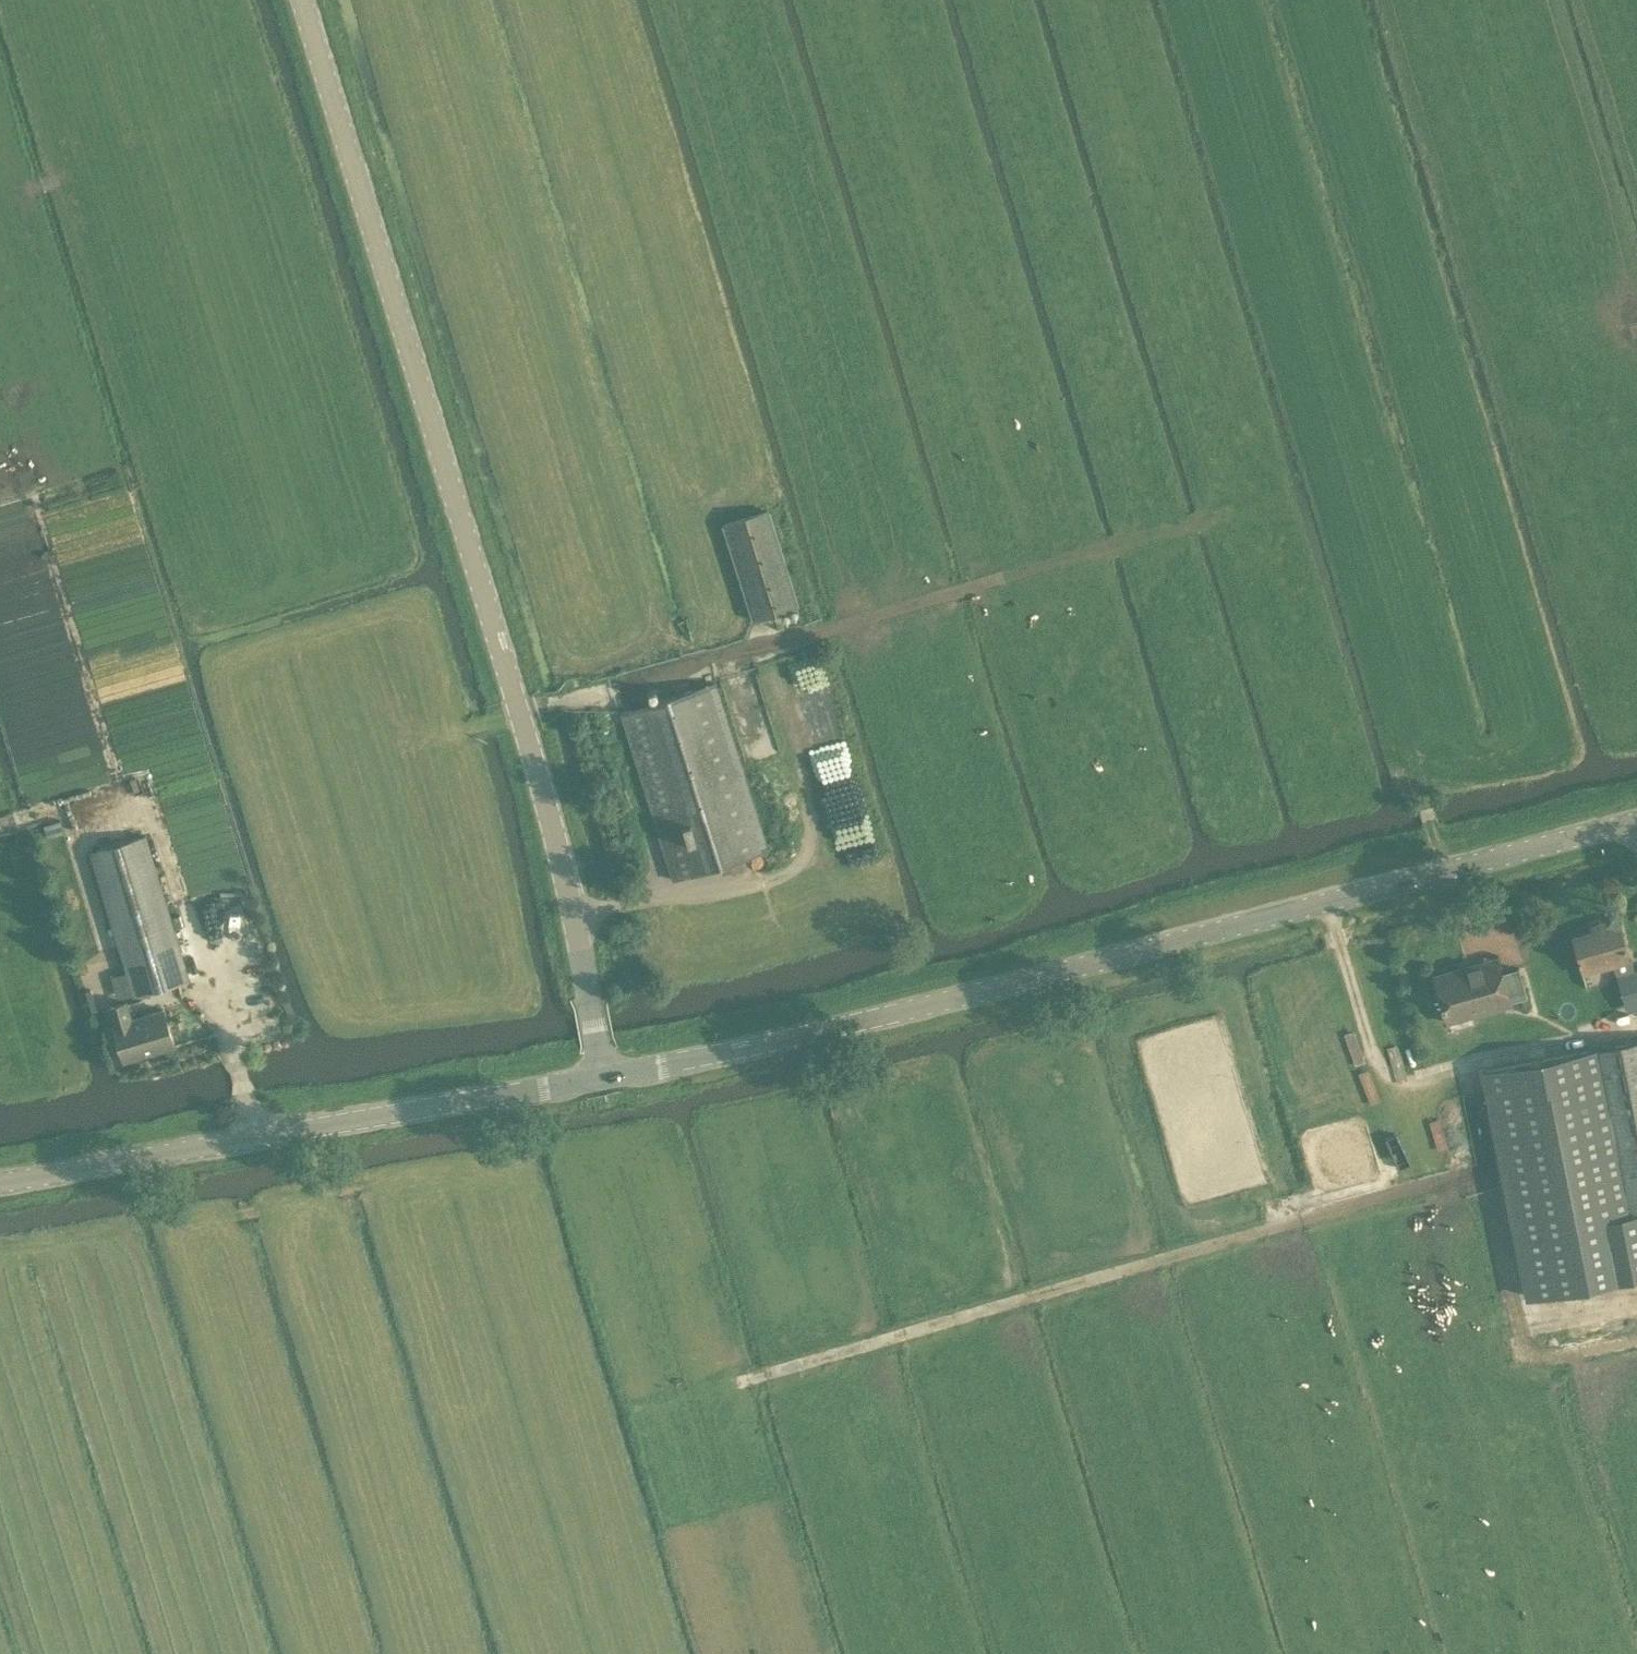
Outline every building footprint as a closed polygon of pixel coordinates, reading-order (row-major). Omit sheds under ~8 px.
[(754,618),(798,605),(767,509),(724,523),(754,618)] [(674,878),(768,849),(715,681),(621,711),(674,878)] [(91,851),(116,932),(134,994),(189,978),(146,834),(91,851)] [(1594,930),(1584,932),(1573,935),(1582,971),(1630,958),(1618,917),(1592,924),(1594,930)] [(1510,1001),(1527,996),(1519,966),(1501,972),(1499,965),(1471,973),(1468,965),(1435,974),(1448,1020),(1510,1003),(1510,1001)] [(133,1016),(127,1000),(107,1006),(124,1060),(176,1044),(164,1006),(133,1016)] [(1573,1052),(1481,1070),(1526,1298),(1636,1276),(1636,1040),(1573,1052)]
